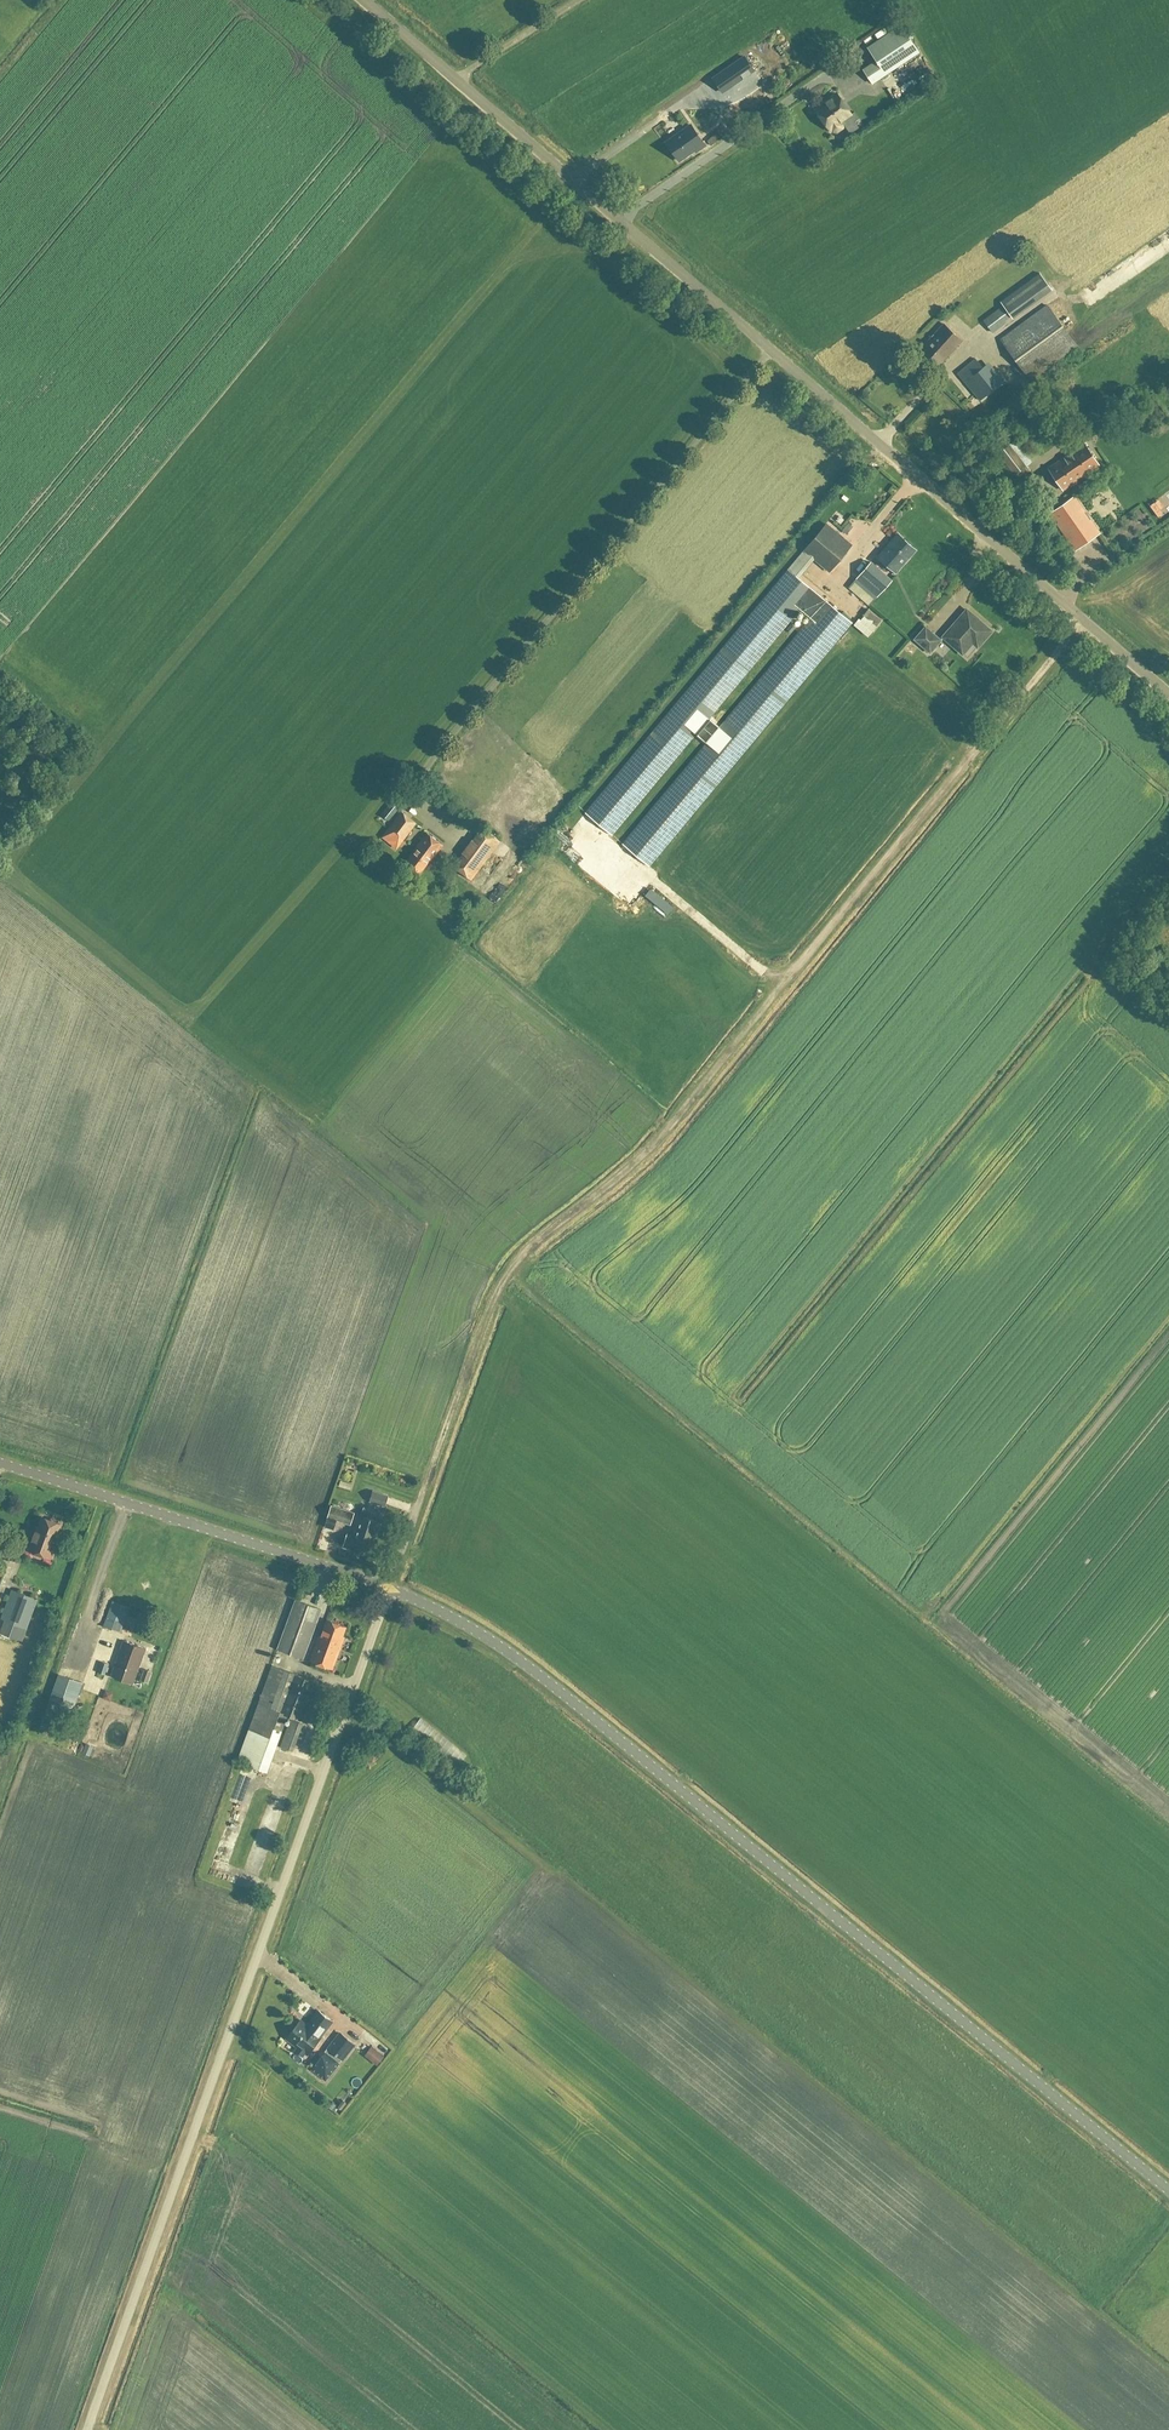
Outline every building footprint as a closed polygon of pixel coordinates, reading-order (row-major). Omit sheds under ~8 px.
[(919,52),(900,25),(867,48),(876,61),(863,69),(872,84),(919,52)] [(744,57),(725,70),(735,84),(754,71),(744,57)] [(899,103),(913,91),(909,85),(894,96),(899,103)] [(851,115),(836,95),(815,109),(830,130),(832,129),(833,131),(836,131),(841,128),(842,125),(840,123),(851,115)] [(697,154),(706,148),(693,130),(669,146),(679,160),(694,149),(697,154)] [(1030,381),(1077,346),(1046,304),(999,337),(1030,381)] [(1006,323),(997,310),(982,321),(992,333),(1006,323)] [(936,370),(962,341),(943,324),(917,352),(936,370)] [(976,359),(958,373),(980,401),(998,386),(976,359)] [(1062,401),(1070,394),(1056,380),(1049,387),(1062,401)] [(986,448),(1014,484),(1029,472),(1002,436),(986,448)] [(1099,465),(1084,443),(1048,468),(1063,490),(1099,465)] [(1050,513),(1075,549),(1099,533),(1074,496),(1050,513)] [(851,545),(826,524),(585,813),(612,835),(800,609),(811,618),(623,844),(649,866),(851,623),(797,578),(813,558),(829,571),(851,545)] [(895,572),(915,550),(898,535),(878,557),(895,572)] [(869,606),(877,597),(891,580),(870,562),(856,579),(848,587),(869,606)] [(991,631),(967,610),(943,637),(962,654),(977,637),(982,642),(991,631)] [(866,614),(857,625),(871,637),(881,626),(866,614)] [(914,639),(930,653),(941,640),(925,627),(914,639)] [(402,803),(399,801),(396,798),(382,815),(385,818),(389,821),(402,803)] [(416,824),(401,812),(388,830),(403,841),(416,824)] [(490,854),(499,841),(482,828),(473,840),(490,854)] [(431,861),(443,845),(427,833),(416,847),(417,848),(406,862),(420,873),(430,860),(431,861)] [(481,867),(463,854),(454,867),(471,880),(481,867)] [(388,1496),(373,1492),(370,1502),(385,1507),(388,1496)] [(354,1514),(331,1506),(328,1518),(351,1525),(354,1514)] [(360,1515),(356,1528),(366,1531),(364,1537),(373,1540),(379,1522),(382,1514),(363,1507),(361,1516),(360,1515)] [(32,1541),(29,1549),(29,1550),(50,1558),(56,1541),(59,1535),(57,1534),(61,1525),(58,1524),(58,1521),(51,1519),(49,1520),(43,1518),(39,1527),(37,1527),(32,1541)] [(366,1531),(356,1528),(353,1536),(347,1534),(344,1542),(351,1545),(349,1549),(368,1555),(373,1540),(364,1537),(366,1531)] [(38,1600),(12,1590),(1,1619),(27,1628),(38,1600)] [(303,1659),(321,1609),(295,1600),(277,1649),(303,1659)] [(104,1627),(111,1630),(120,1633),(129,1607),(113,1602),(104,1627)] [(319,1636),(317,1642),(330,1647),(330,1648),(339,1652),(344,1637),(342,1637),(346,1627),(327,1620),(321,1637),(319,1636)] [(133,1684),(146,1649),(123,1641),(111,1676),(133,1684)] [(317,1642),(309,1662),(332,1670),(339,1652),(330,1648),(330,1647),(317,1642)] [(344,1654),(343,1663),(351,1664),(353,1655),(344,1654)] [(98,1672),(105,1675),(109,1665),(102,1662),(98,1672)] [(272,1666),(249,1731),(278,1741),(287,1716),(301,1721),(316,1683),(272,1666)] [(145,1670),(141,1681),(148,1683),(152,1672),(145,1670)] [(59,1675),(47,1708),(58,1712),(73,1717),(85,1684),(70,1679),(59,1675)] [(317,1698),(312,1712),(321,1716),(327,1702),(317,1698)] [(291,1720),(281,1747),(292,1752),(302,1724),(291,1720)] [(305,1749),(298,1746),(295,1755),(312,1762),(317,1749),(306,1745),(305,1749)] [(267,1830),(276,1832),(280,1815),(271,1814),(267,1830)] [(318,2011),(307,2025),(300,2021),(286,2039),(298,2048),(295,2051),(303,2056),(305,2053),(308,2055),(321,2037),(321,2036),(332,2021),(318,2011)] [(340,2033),(312,2070),(326,2081),(354,2044),(340,2033)] [(377,2066),(384,2056),(371,2046),(364,2055),(377,2066)]
